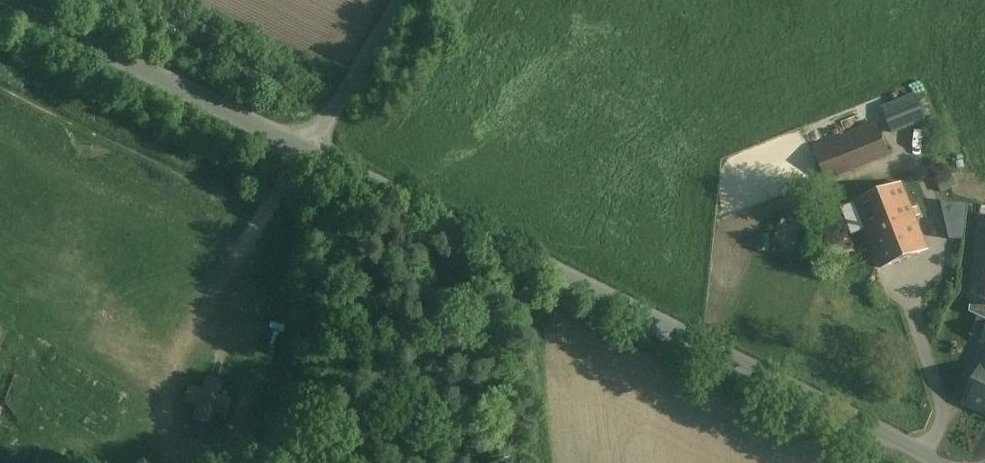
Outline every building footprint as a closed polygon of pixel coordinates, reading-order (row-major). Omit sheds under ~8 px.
[(886,106),(895,132),(931,118),(921,92),(886,106)] [(838,139),(814,148),(826,180),(889,155),(873,116),(835,131),(838,139)] [(901,184),(857,201),(883,268),(928,250),(901,184)] [(948,202),(951,238),(972,237),(970,201),(948,202)] [(971,307),(984,309),(984,218),(980,217),(971,307)] [(972,337),(981,341),(984,331),(984,324),(979,322),(972,337)] [(983,369),(966,404),(984,413),(984,370),(983,369)] [(191,402),(202,406),(197,419),(211,423),(215,411),(228,415),(232,401),(219,397),(223,384),(211,380),(207,393),(195,389),(191,402)]
